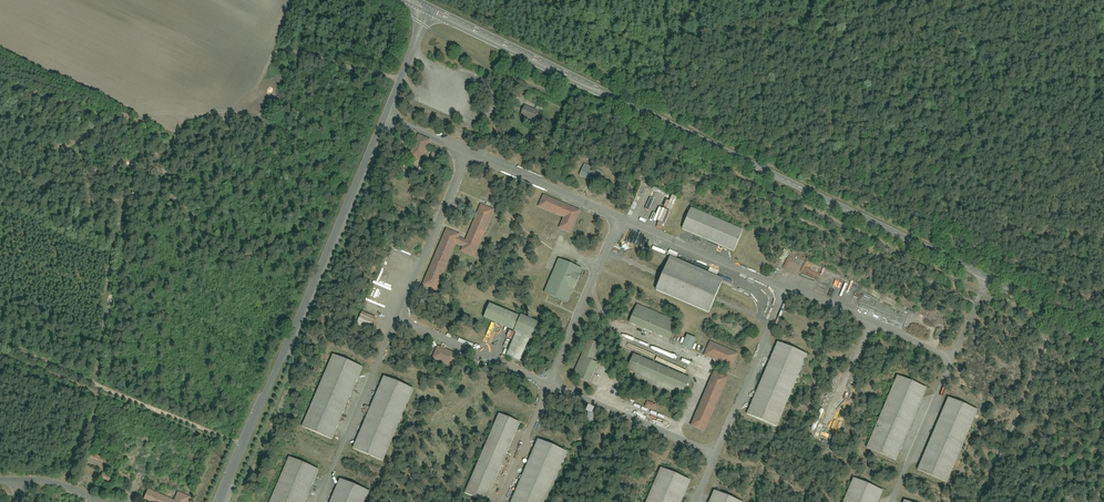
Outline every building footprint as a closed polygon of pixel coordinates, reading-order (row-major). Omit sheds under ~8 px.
[(522,106),(517,117),(533,124),(537,112),(522,106)] [(405,159),(420,165),(429,142),(414,136),(405,159)] [(584,164),(578,176),(592,182),(597,170),(584,164)] [(561,217),(556,230),(569,235),(576,215),(578,211),(541,196),(537,207),(561,217)] [(395,202),(391,212),(407,219),(411,209),(395,202)] [(462,248),(460,252),(475,259),(495,211),(479,205),(465,239),(457,236),(457,235),(444,229),(421,285),(433,290),(452,244),(462,248)] [(687,210),(678,230),(730,252),(739,232),(687,210)] [(666,259),(652,291),(706,314),(720,282),(666,259)] [(556,260),(542,294),(566,304),(580,270),(556,260)] [(503,357),(516,363),(527,340),(534,324),(488,304),(481,319),(513,333),(503,357)] [(633,308),(627,324),(666,339),(673,323),(633,308)] [(685,338),(680,348),(689,352),(693,341),(685,338)] [(709,340),(702,357),(731,369),(738,351),(709,340)] [(571,390),(582,395),(595,365),(591,363),(599,345),(588,341),(573,378),(576,379),(571,390)] [(774,343),(744,418),(775,431),(806,355),(774,343)] [(456,355),(436,347),(430,361),(450,369),(456,355)] [(300,427),(332,441),(362,368),(330,354),(300,427)] [(687,380),(631,355),(622,377),(677,401),(687,380)] [(688,428),(702,433),(725,379),(711,373),(688,428)] [(353,449),(385,461),(414,391),(382,378),(353,449)] [(865,449),(897,463),(926,391),(894,378),(865,449)] [(917,472),(949,485),(978,413),(946,400),(917,472)] [(646,402),(643,408),(650,412),(654,406),(646,402)] [(518,425),(494,416),(462,497),(475,501),(487,501),(518,425)] [(509,501),(547,501),(568,452),(536,439),(509,501)] [(91,453),(88,460),(104,467),(107,460),(91,453)] [(319,472),(287,458),(268,501),(306,501),(319,472)] [(689,481),(660,469),(646,501),(680,501),(689,481)] [(882,493),(853,480),(844,501),(878,501),(882,493)] [(370,495),(337,481),(328,501),(367,501),(370,495)] [(171,501),(147,491),(143,501),(186,501),(188,497),(175,492),(171,501)] [(711,491),(707,501),(736,501),(711,491)]
